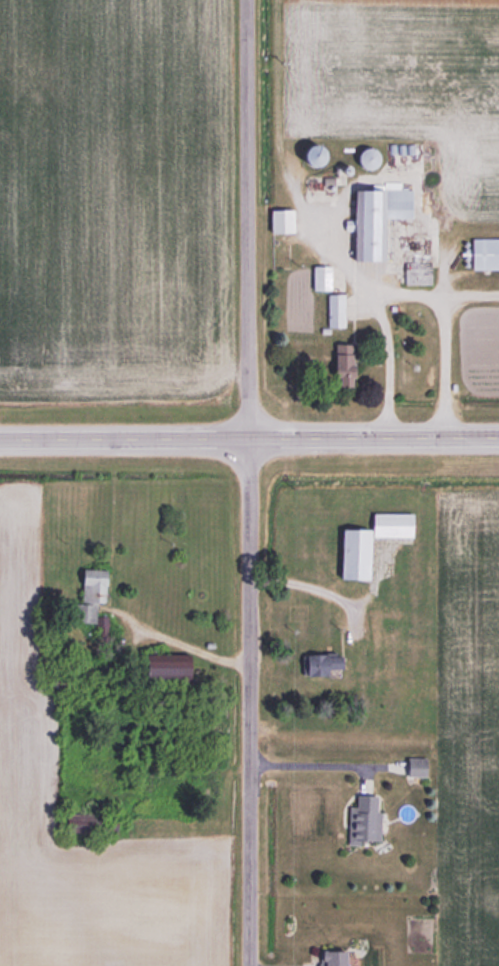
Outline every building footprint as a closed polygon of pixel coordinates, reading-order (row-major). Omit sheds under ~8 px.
[(304,164),(318,162),(315,145),(302,147),(304,164)] [(357,149),(357,168),(373,168),(373,149),(357,149)] [(351,189),(350,260),(390,260),(390,238),(381,238),(381,218),(410,218),(410,189),(351,189)] [(289,268),(289,209),(268,209),(268,268),(289,268)] [(469,269),(498,269),(498,238),(469,238),(469,269)] [(430,263),(403,263),(403,284),(430,284),(430,263)] [(329,289),(329,265),(310,265),(310,289),(329,289)] [(327,327),(345,327),(345,294),(327,294),(327,327)] [(349,386),(350,344),(331,344),(330,386),(349,386)] [(410,513),(368,513),(368,537),(410,537),(410,513)] [(365,579),(365,529),(337,529),(337,579),(365,579)] [(72,623),(95,623),(95,602),(105,602),(105,570),(79,570),(79,604),(72,604),(72,623)] [(301,676),(338,675),(338,653),(300,654),(301,676)] [(184,681),(184,660),(138,660),(138,681),(184,681)] [(425,776),(425,757),(403,757),(403,776),(425,776)] [(377,843),(377,794),(346,795),(347,843),(377,843)] [(344,951),(315,951),(315,965),(344,965),(344,951)]
